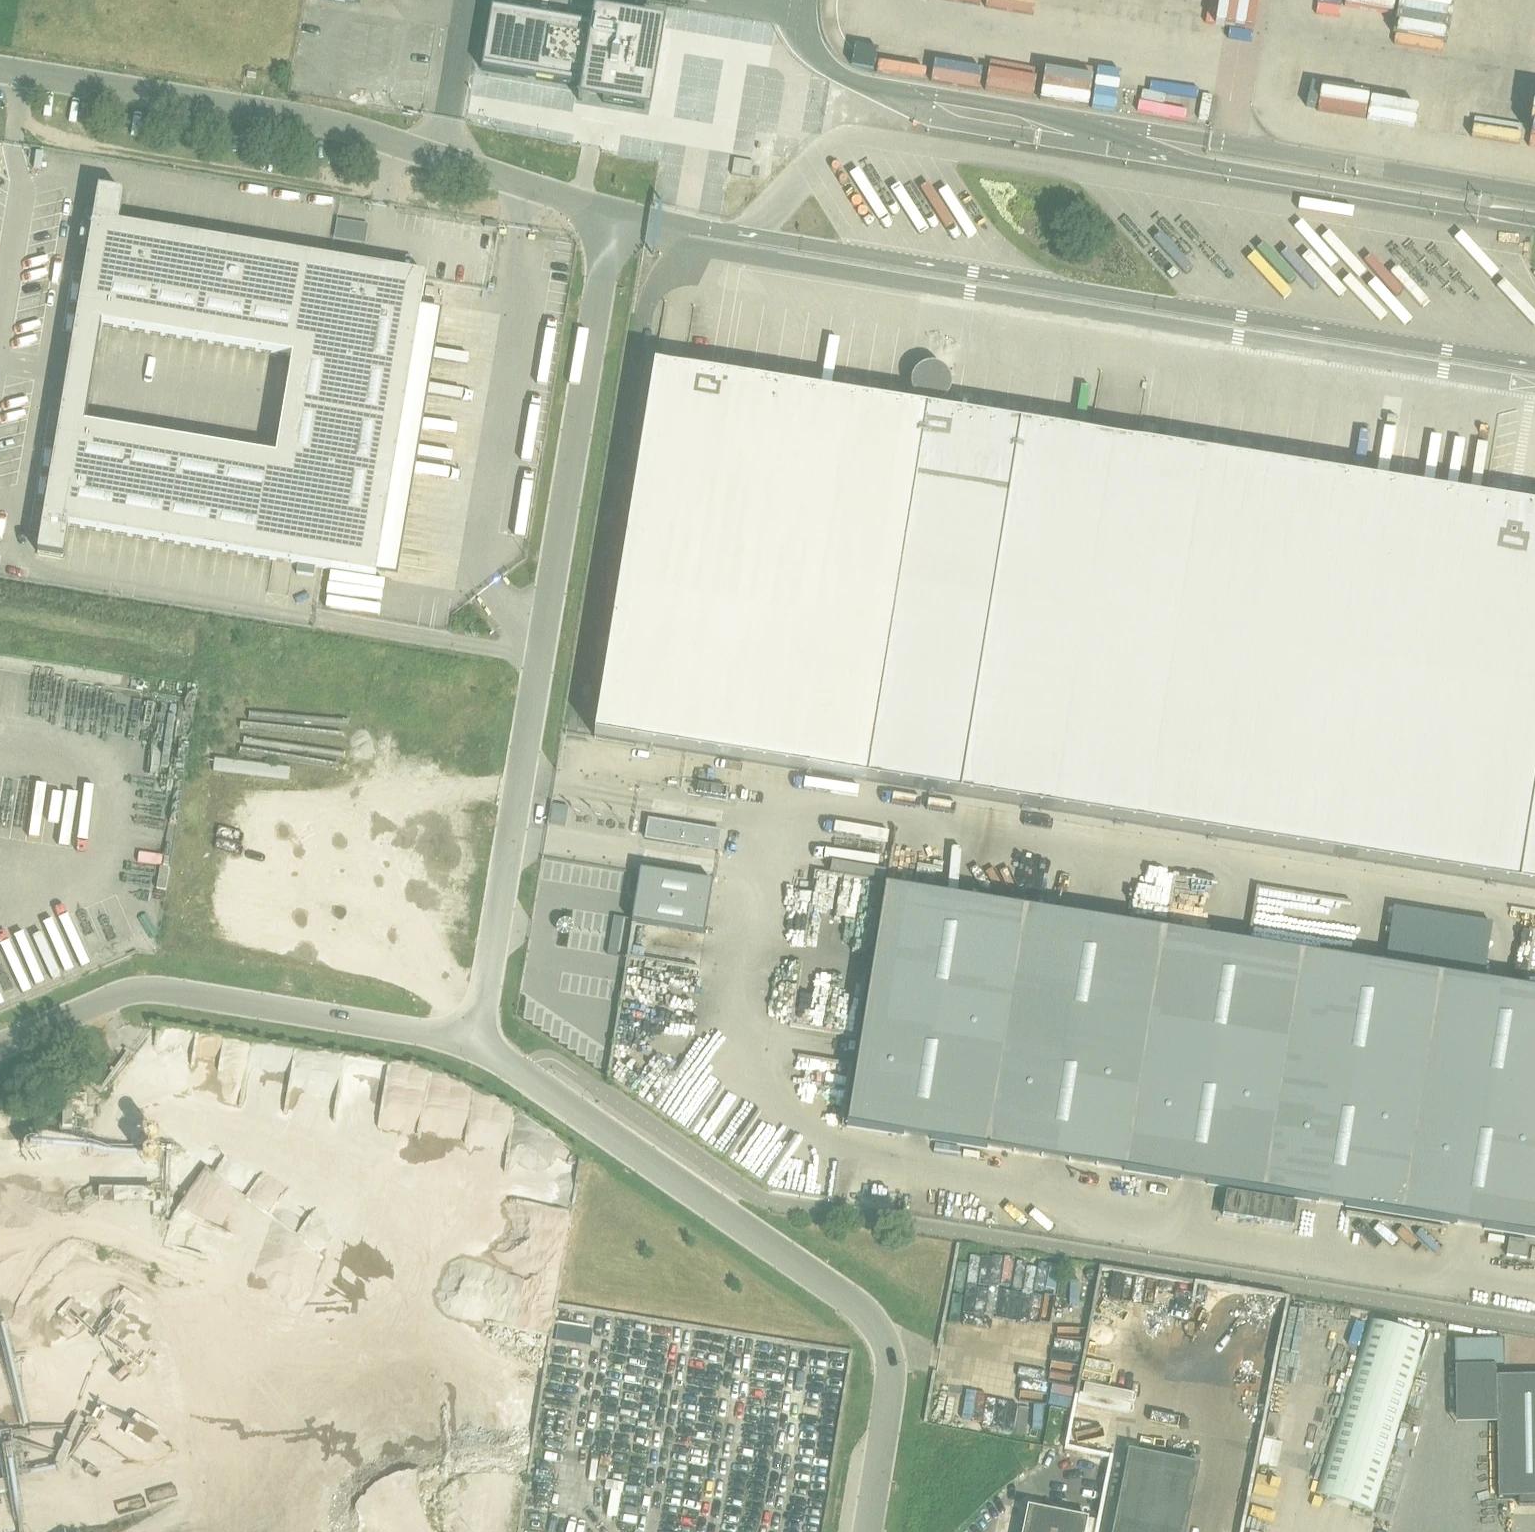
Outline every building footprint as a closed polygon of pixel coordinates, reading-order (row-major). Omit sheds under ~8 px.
[(492,8),(482,70),(582,86),(605,90),(603,102),(644,109),(658,24),(594,13),(592,25),(492,8)] [(629,137),(609,133),(607,149),(626,152),(629,137)] [(98,189),(77,317),(71,352),(68,373),(65,389),(38,553),(63,557),(68,525),(298,564),(296,573),(314,576),(316,567),(375,577),(376,573),(419,317),(421,307),(426,276),(363,265),(331,260),(119,224),(124,193),(98,189)] [(436,288),(426,286),(424,295),(434,297),(436,288)] [(927,410),(654,366),(594,736),(867,781),(1518,886),(1534,888),(1534,508),(927,410)] [(1527,507),(1534,508),(1534,496),(1529,495),(1527,507)] [(552,804),(548,824),(565,826),(568,806),(552,804)] [(721,831),(648,819),(645,839),(718,850),(721,831)] [(712,881),(640,870),(632,922),(704,934),(712,881)] [(885,887),(847,1126),(1534,1237),(1534,991),(885,887)] [(1297,1203),(1226,1192),(1222,1215),(1294,1227),(1297,1203)] [(1529,1242),(1509,1239),(1506,1255),(1526,1258),(1529,1242)] [(1427,1337),(1369,1319),(1316,1492),(1373,1510),(1427,1337)] [(1454,1340),(1454,1365),(1504,1364),(1503,1339),(1454,1340)] [(1498,1497),(1518,1497),(1518,1505),(1534,1505),(1534,1375),(1495,1376),(1498,1497)] [(1112,1531),(1187,1531),(1200,1464),(1128,1450),(1112,1531)] [(1087,1518),(1027,1506),(1022,1531),(1085,1531),(1087,1518)]
